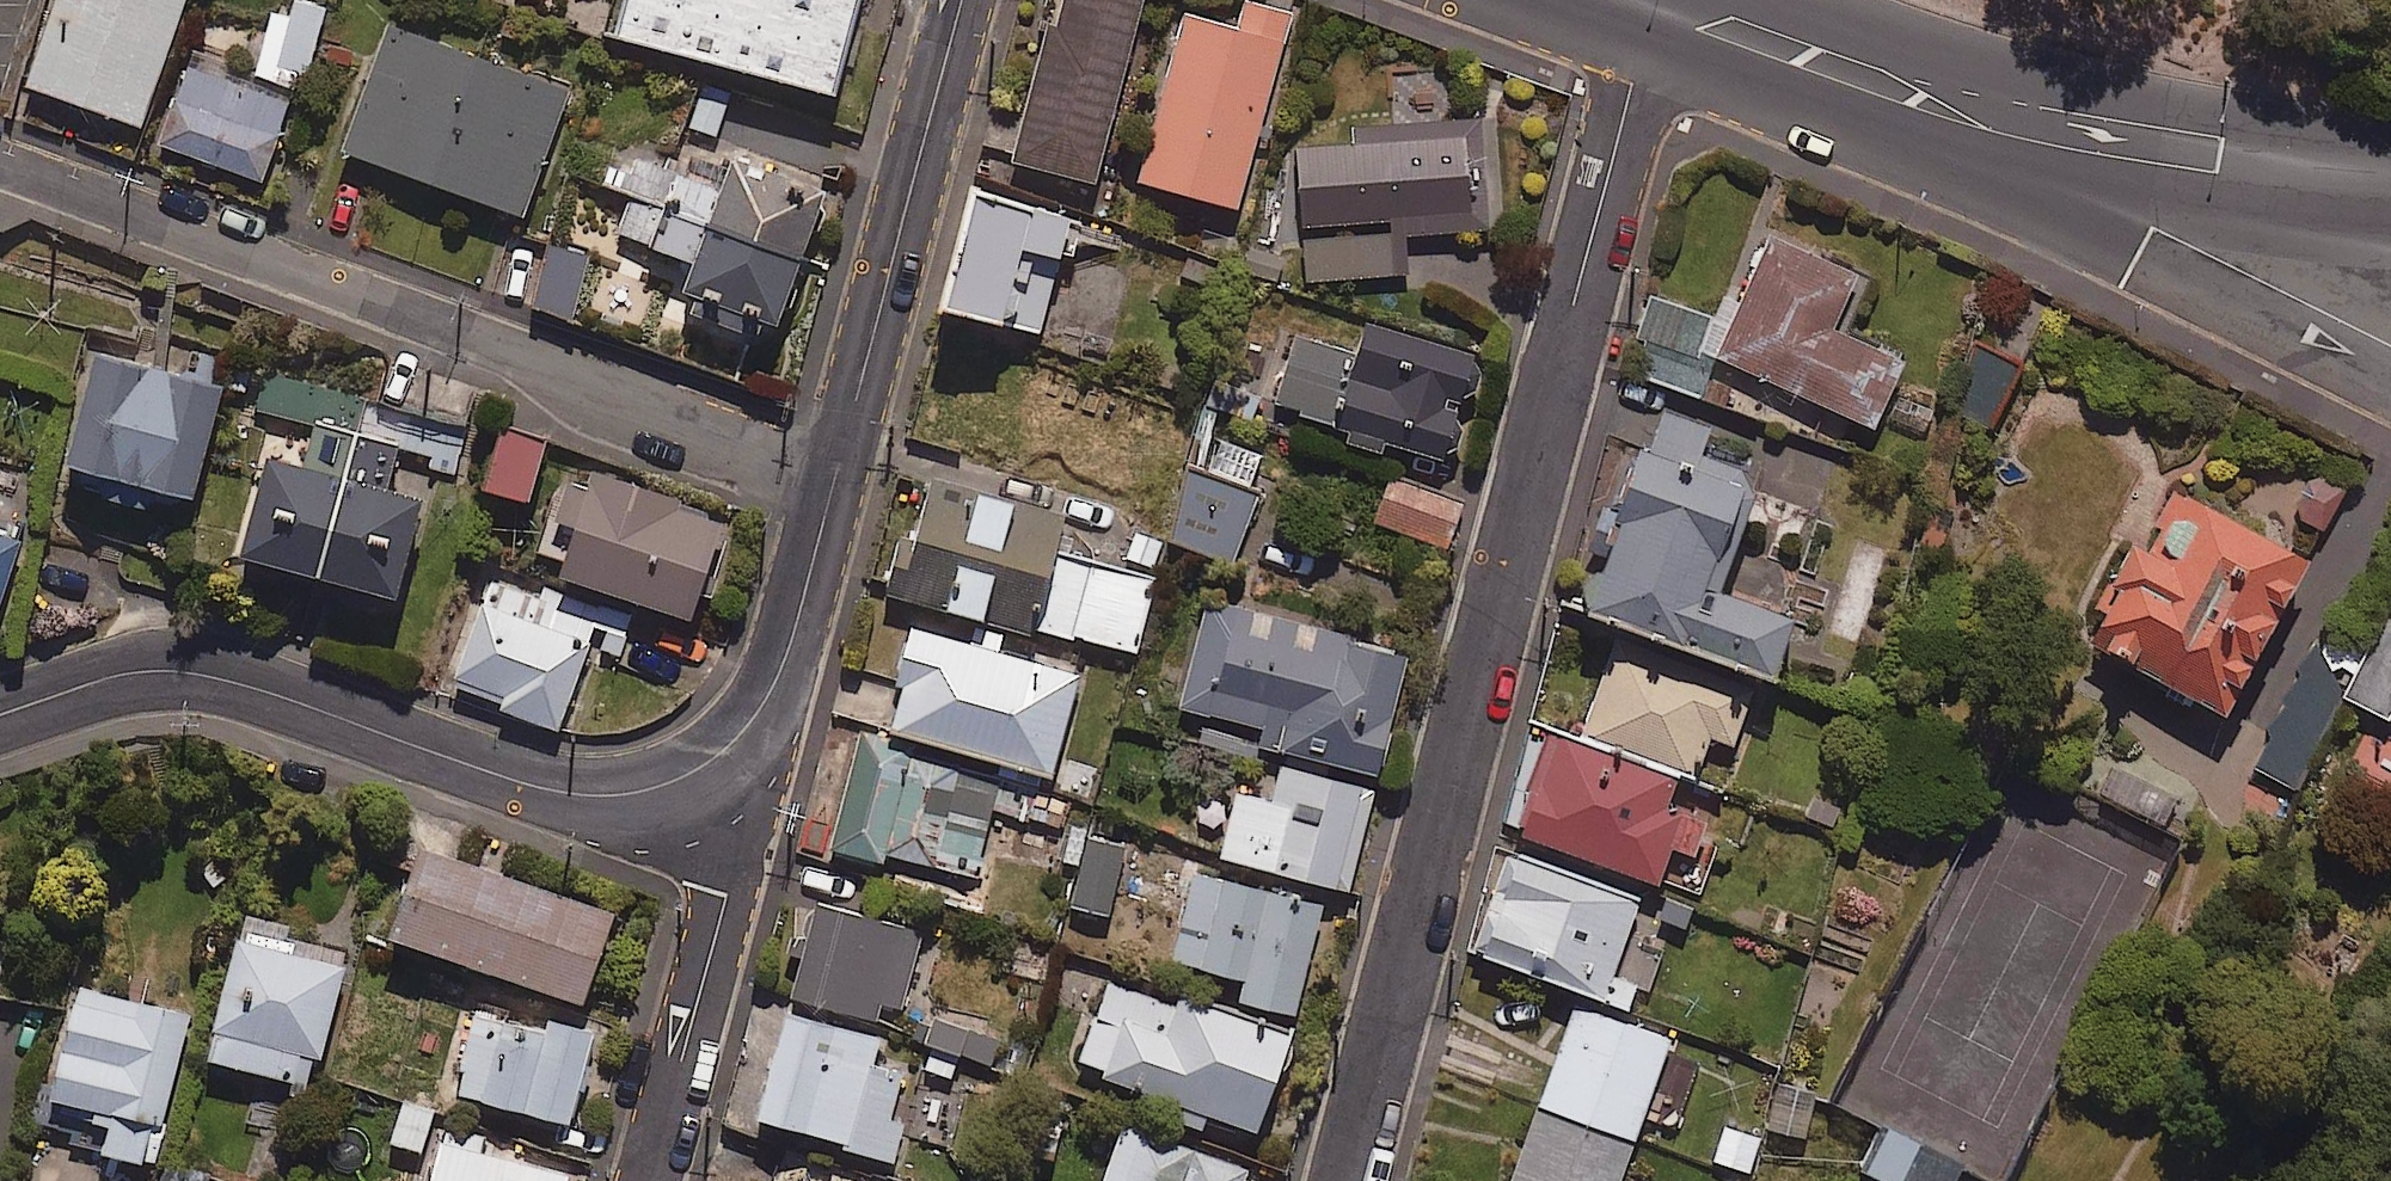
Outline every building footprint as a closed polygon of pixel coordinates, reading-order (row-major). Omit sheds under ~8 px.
[(27,85),(140,121),(178,0),(53,0),(27,85)] [(293,86),(322,6),(305,0),(277,0),(251,71),(293,86)] [(610,28),(825,93),(853,0),(619,0),(610,28)] [(1055,29),(1047,27),(1008,154),(1088,178),(1142,0),(1064,0),(1055,29)] [(1253,0),(1243,0),(1236,25),(1184,10),(1137,179),(1236,206),(1290,10),(1253,0)] [(567,91),(389,20),(339,144),(518,215),(567,91)] [(293,86),(251,71),(191,49),(158,141),(260,178),(293,86)] [(1486,226),(1479,116),(1295,129),(1305,277),(1407,271),(1404,231),(1486,226)] [(715,184),(644,158),(617,232),(681,256),(666,299),(768,337),(821,190),(725,155),(715,184)] [(935,296),(1034,327),(1058,252),(1069,256),(1081,219),(970,184),(935,296)] [(1653,299),(1627,364),(1699,392),(1714,355),(1876,420),(1903,352),(1831,324),(1852,270),(1765,235),(1727,328),(1653,299)] [(1275,404),(1439,455),(1470,354),(1365,321),(1354,354),(1296,336),(1275,404)] [(184,498),(222,379),(98,338),(59,457),(113,475),(107,494),(148,507),(154,488),(184,498)] [(2018,362),(1981,347),(1954,410),(1991,426),(2018,362)] [(467,429),(288,379),(279,413),(313,423),(303,458),(263,446),(234,548),(391,592),(419,495),(384,485),(393,452),(455,470),(467,429)] [(1701,424),(1649,407),(1584,607),(1774,669),(1793,610),(1705,582),(1743,466),(1693,450),(1701,424)] [(545,437),(505,423),(484,485),(524,498),(545,437)] [(1267,454),(1204,434),(1171,541),(1234,561),(1267,454)] [(2342,475),(2318,460),(2279,521),(2303,536),(2342,475)] [(722,517),(592,465),(584,487),(565,479),(551,514),(567,520),(548,566),(681,619),(722,517)] [(1461,501),(1389,474),(1372,518),(1445,545),(1461,501)] [(1064,517),(929,476),(896,581),(1130,653),(1153,581),(1054,551),(1064,517)] [(2221,712),(2306,555),(2177,486),(2146,543),(2126,532),(2072,632),(2221,712)] [(15,530),(0,525),(0,580),(15,530)] [(596,620),(492,581),(451,689),(556,728),(596,620)] [(1408,655),(1210,591),(1176,698),(1262,726),(1258,739),(1369,775),(1408,655)] [(2350,700),(2388,718),(2390,711),(2390,612),(2350,700)] [(1077,675),(908,623),(891,677),(902,680),(888,725),(1046,774),(1077,675)] [(1750,684),(1612,639),(1581,736),(1695,773),(1708,732),(1731,740),(1750,684)] [(2342,696),(2298,675),(2254,765),(2298,787),(2342,696)] [(1674,777),(1553,730),(1516,827),(1696,896),(1710,859),(1691,851),(1703,818),(1664,803),(1674,777)] [(858,735),(825,844),(880,861),(884,848),(970,874),(990,808),(1030,820),(1039,789),(858,735)] [(1371,789),(1281,763),(1270,800),(1236,790),(1218,853),(1343,888),(1371,789)] [(1122,844),(1085,835),(1069,905),(1106,914),(1122,844)] [(609,908),(411,847),(383,936),(582,997),(609,908)] [(1636,975),(1612,967),(1637,890),(1506,849),(1473,952),(1628,1001),(1636,975)] [(1321,903),(1196,869),(1172,956),(1241,976),(1235,997),(1291,1012),(1321,903)] [(922,930),(816,900),(789,991),(873,1016),(878,998),(900,1005),(922,930)] [(287,925),(242,912),(201,1054),(296,1081),(334,949),(285,935),(287,925)] [(189,1013),(73,982),(37,1120),(60,1126),(65,1107),(109,1119),(101,1149),(149,1162),(189,1013)] [(1250,1130),(1287,1032),(1179,990),(1171,1011),(1107,986),(1077,1063),(1250,1130)] [(593,1031),(479,997),(452,1087),(566,1121),(593,1031)] [(1539,1103),(1633,1136),(1669,1037),(1574,1003),(1539,1103)] [(878,1037),(790,1006),(753,1109),(889,1157),(901,1124),(885,1118),(901,1074),(869,1063),(878,1037)] [(1000,1039),(929,1015),(918,1047),(929,1050),(924,1064),(959,1076),(965,1059),(990,1068),(1000,1039)] [(432,1108),(400,1100),(389,1141),(421,1150),(432,1108)] [(1539,1103),(1511,1180),(1617,1180),(1633,1136),(1539,1103)] [(443,1123),(425,1180),(564,1180),(565,1175),(483,1149),(486,1137),(443,1123)] [(1764,1138),(1720,1123),(1708,1160),(1752,1175),(1764,1138)] [(1886,1123),(1863,1167),(1890,1180),(1950,1180),(1960,1162),(1886,1123)] [(1245,1162),(1116,1125),(1099,1180),(1240,1180),(1245,1162)]
